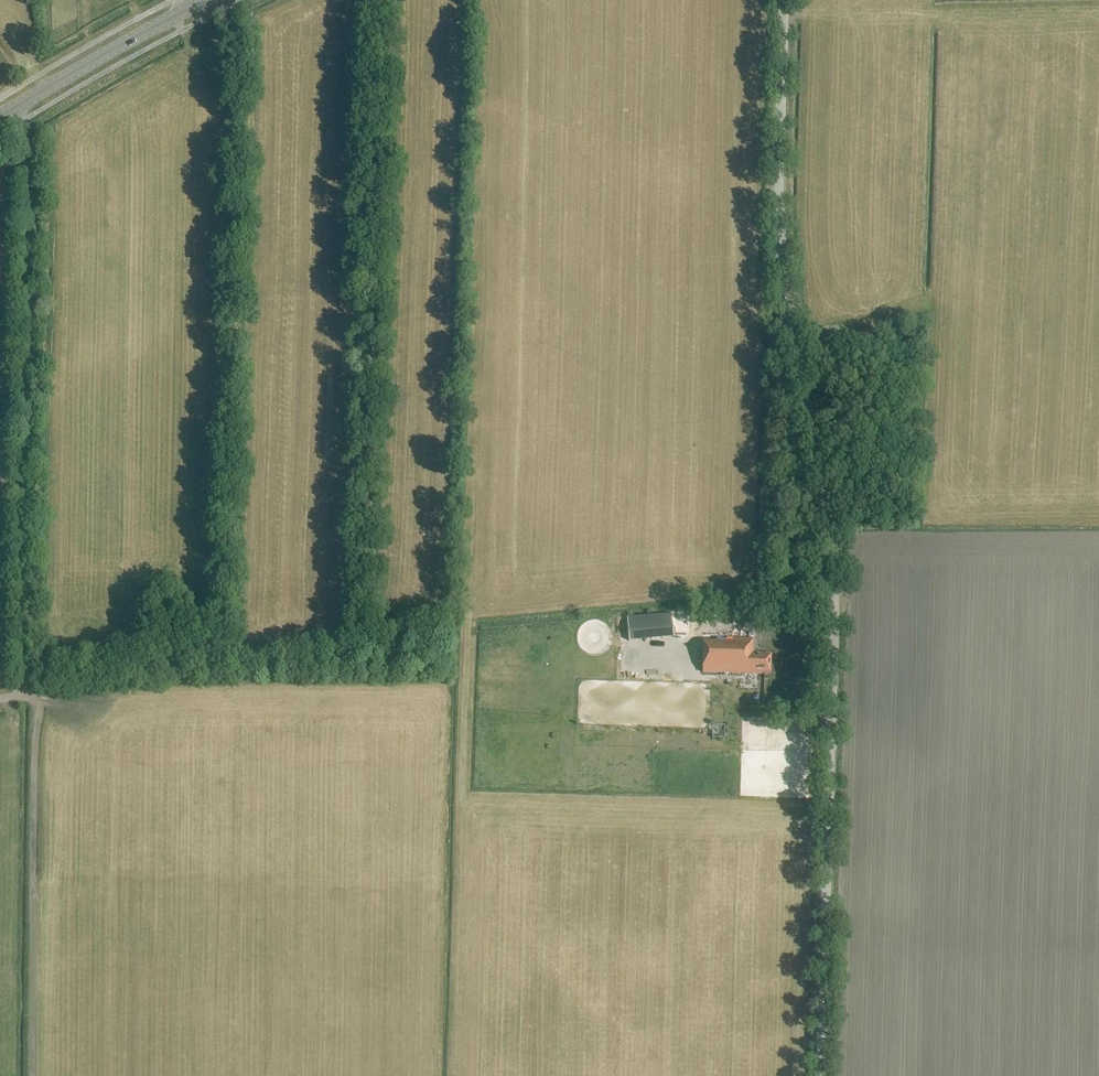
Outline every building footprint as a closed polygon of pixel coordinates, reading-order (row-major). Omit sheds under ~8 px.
[(630,641),(673,637),(671,615),(628,619),(630,641)] [(697,648),(696,662),(702,662),(702,672),(763,674),(763,672),(770,672),(771,655),(753,655),(753,639),(717,638),(717,635),(717,634),(703,634),(703,648),(697,648)]
